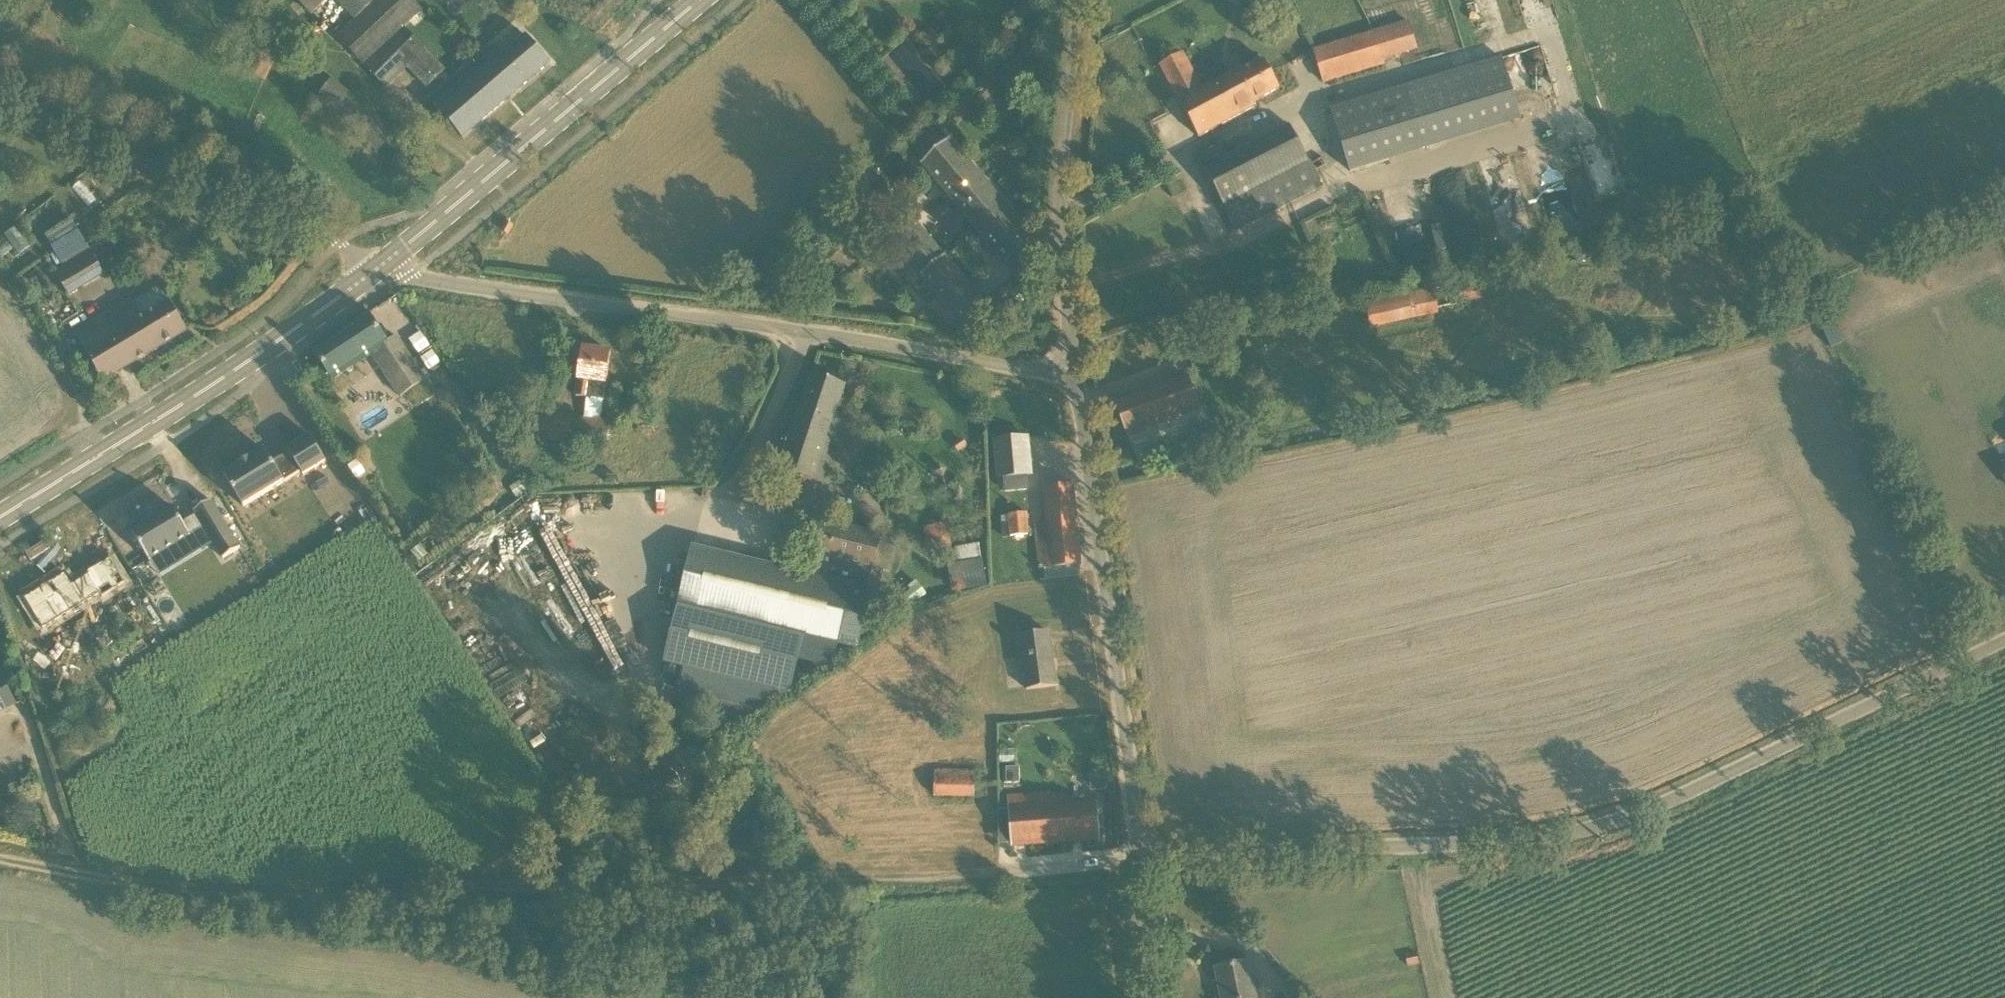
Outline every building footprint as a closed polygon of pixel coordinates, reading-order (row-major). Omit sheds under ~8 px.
[(312,14),(326,0),(298,0),(312,14)] [(447,69),(413,34),(431,16),(415,0),(336,0),(354,18),(337,34),(387,85),(406,66),(428,88),(447,69)] [(1408,20),(1312,49),(1323,83),(1385,64),(1384,60),(1417,50),(1408,20)] [(494,44),(430,99),(463,138),(550,63),(526,35),(504,54),(494,44)] [(1199,137),(1216,127),(1257,106),(1255,102),(1280,89),(1265,61),(1243,72),(1241,69),(1202,89),(1183,52),(1160,64),(1199,137)] [(1425,137),(1517,109),(1502,57),(1331,109),(1350,171),(1428,148),(1425,137)] [(333,78),(316,100),(378,149),(395,128),(333,78)] [(1198,153),(1223,204),(1235,228),(1321,186),(1291,125),(1226,157),(1221,145),(1198,153)] [(1017,276),(1011,280),(1016,286),(1042,265),(1039,256),(1029,246),(1036,241),(952,138),(920,164),(1017,276)] [(964,329),(1016,286),(1011,280),(986,302),(918,223),(894,244),(901,251),(890,260),(909,283),(920,274),(964,329)] [(52,246),(64,266),(55,271),(65,288),(68,294),(104,272),(90,250),(84,239),(78,229),(52,246)] [(1432,286),(1408,291),(1414,319),(1438,314),(1432,286)] [(1020,287),(1011,294),(1020,305),(1029,298),(1020,287)] [(131,300),(75,333),(103,381),(187,331),(170,301),(141,318),(131,300)] [(372,352),(401,397),(425,381),(397,337),(389,343),(369,312),(341,331),(360,360),(372,352)] [(311,350),(330,380),(360,360),(341,331),(311,350)] [(430,346),(421,332),(409,339),(418,354),(430,346)] [(576,396),(604,400),(611,352),(582,348),(576,396)] [(441,362),(433,350),(422,357),(430,370),(441,362)] [(821,460),(825,446),(827,442),(832,444),(840,447),(844,436),(850,418),(836,413),(845,385),(812,375),(806,394),(801,410),(781,469),(812,479),(828,484),(834,465),(825,462),(821,460)] [(1187,377),(1135,396),(1116,404),(1131,445),(1189,423),(1185,413),(1199,408),(1187,377)] [(609,419),(534,413),(525,413),(523,439),(597,445),(596,452),(607,453),(609,419)] [(250,459),(239,465),(225,476),(244,506),(301,471),(303,475),(326,461),(310,435),(287,449),(289,451),(272,462),(266,451),(251,460),(250,459)] [(1028,437),(996,440),(999,478),(1031,475),(1028,437)] [(365,472),(357,460),(349,466),(356,477),(365,472)] [(520,480),(509,487),(516,498),(527,490),(520,480)] [(1035,523),(1038,569),(1081,566),(1073,484),(1045,487),(1048,522),(1035,523)] [(148,523),(132,532),(150,561),(205,528),(223,558),(240,548),(211,500),(194,511),(196,514),(183,522),(173,507),(158,516),(157,515),(147,522),(148,523)] [(1027,513),(1009,514),(1010,535),(1028,533),(1027,513)] [(882,535),(814,518),(800,574),(693,548),(679,604),(804,635),(856,648),(870,591),(867,590),(872,568),(874,569),(882,535)] [(948,523),(924,527),(927,550),(952,546),(948,523)] [(429,553),(422,543),(411,551),(418,561),(429,553)] [(948,565),(952,593),(988,586),(983,558),(981,559),(979,543),(955,547),(956,552),(948,553),(950,564),(948,565)] [(29,586),(14,595),(33,626),(74,601),(73,600),(89,592),(113,580),(101,557),(77,568),(78,570),(61,580),(55,570),(40,579),(39,578),(29,584),(29,586)] [(790,693),(804,635),(679,604),(665,662),(686,667),(680,691),(766,711),(790,693)] [(1049,632),(1020,636),(1027,689),(1056,685),(1049,632)] [(16,704),(0,675),(0,712),(16,704)] [(935,769),(934,796),(975,797),(976,769),(935,769)] [(1047,793),(1006,796),(1011,844),(1015,843),(1015,846),(1028,845),(1028,843),(1100,837),(1098,804),(1066,807),(1065,795),(1047,797),(1047,793)] [(1249,962),(1216,968),(1222,997),(1256,997),(1249,962)]
